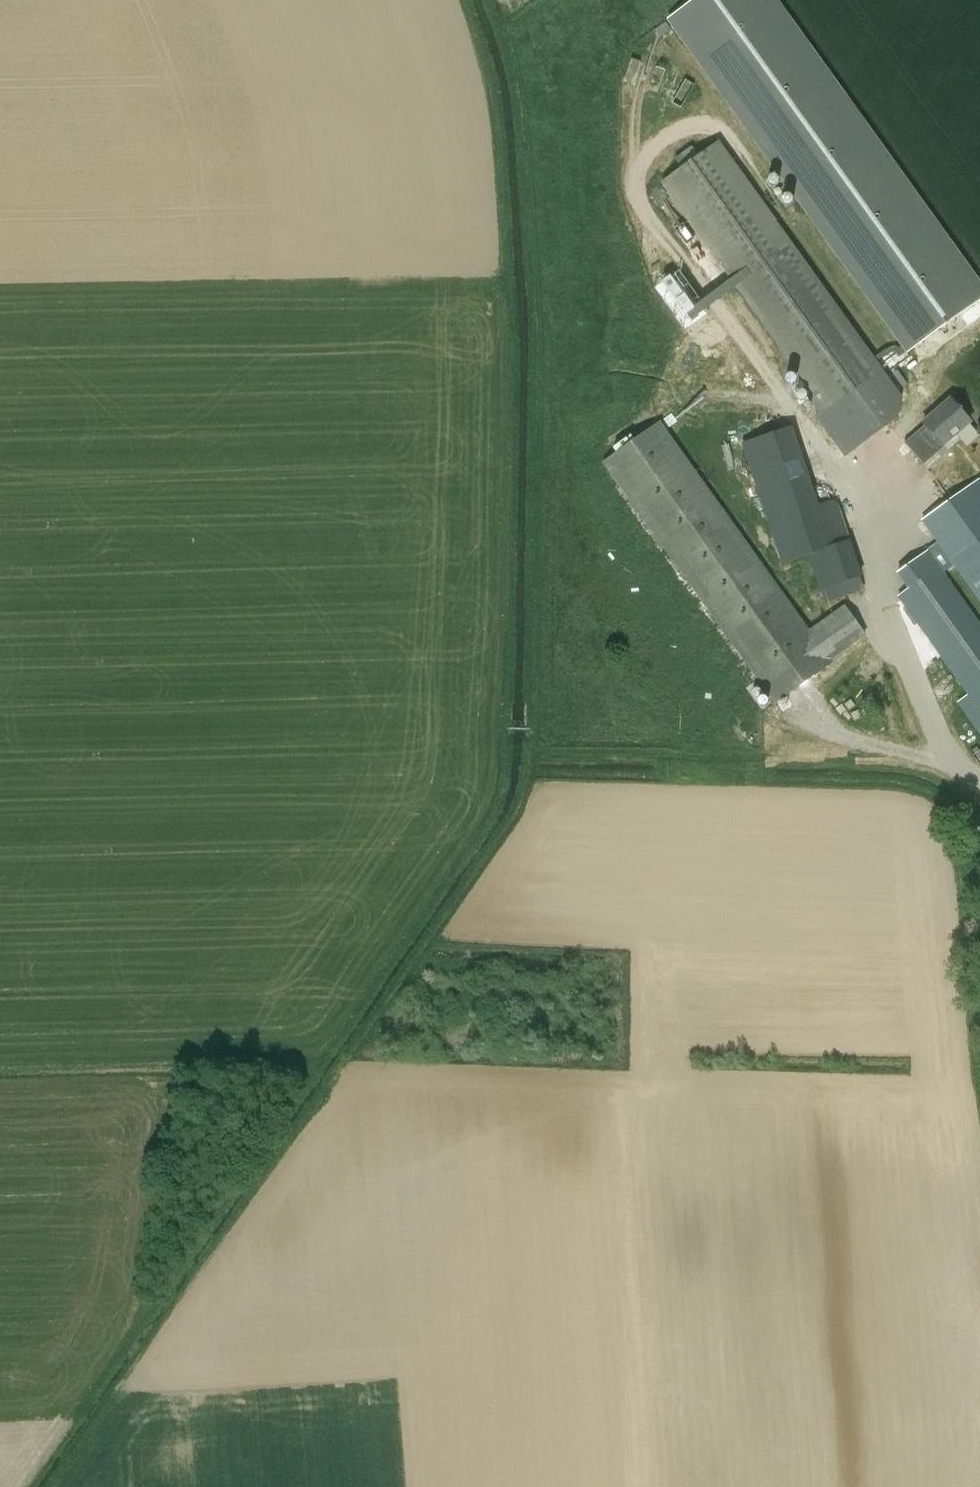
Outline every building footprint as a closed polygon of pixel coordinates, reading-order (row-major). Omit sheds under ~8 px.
[(668,20),(906,353),(979,301),(979,286),(776,0),(695,0),(668,20)] [(902,397),(883,371),(718,142),(660,183),(814,395),(809,399),(819,412),(814,415),(845,457),(849,454),(898,418),(902,397)] [(924,427),(918,432),(904,444),(923,466),(943,449),(942,448),(970,423),(951,400),(923,425),(924,427)] [(845,605),(809,631),(660,423),(602,465),(775,706),(833,664),(830,661),(867,635),(845,605)] [(865,590),(850,542),(839,504),(821,510),(804,458),(803,459),(793,427),(741,445),(767,524),(781,566),(810,557),(824,603),(865,590)] [(920,522),(979,606),(979,480),(920,522)] [(943,572),(936,563),(927,550),(896,574),(907,590),(897,599),(913,621),(965,696),(956,702),(979,736),(979,623),(943,572)]
